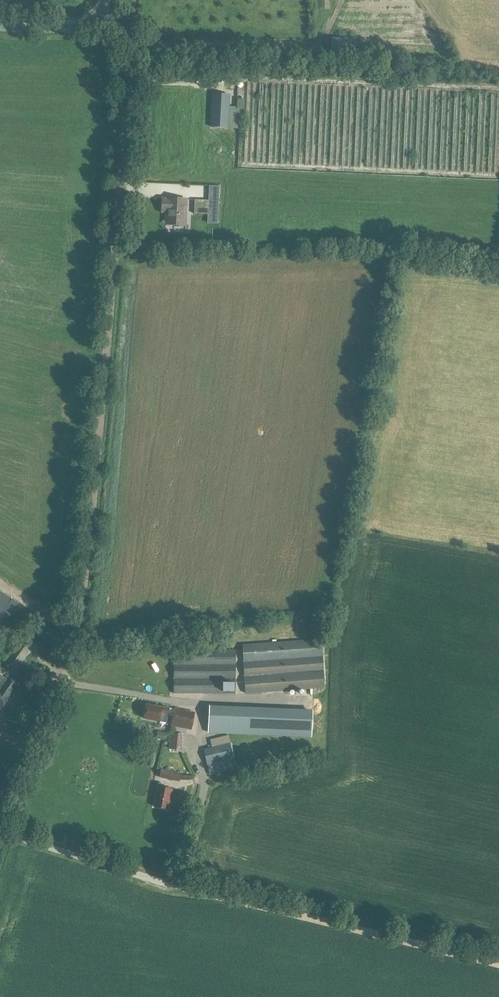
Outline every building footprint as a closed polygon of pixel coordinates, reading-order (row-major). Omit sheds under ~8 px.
[(230,95),(212,94),(211,127),(236,128),(236,129),(242,129),(243,98),(237,98),(237,107),(229,106),(230,95)] [(187,199),(162,198),(162,210),(169,210),(168,222),(186,223),(187,199)] [(209,214),(209,203),(209,200),(195,200),(194,213),(209,214)] [(19,603),(0,590),(0,631),(19,603)] [(243,661),(322,655),(321,641),(242,647),(243,661)] [(29,651),(18,643),(5,662),(16,670),(29,651)] [(173,693),(235,694),(235,650),(174,649),(173,693)] [(322,655),(243,661),(246,694),(324,689),(322,655)] [(10,695),(11,695),(17,686),(0,675),(0,688),(10,695)] [(0,710),(11,695),(10,695),(0,688),(0,710)] [(143,718),(166,722),(169,708),(162,706),(161,707),(145,704),(143,718)] [(269,736),(270,708),(209,706),(208,733),(211,733),(211,736),(217,736),(217,734),(269,736)] [(175,709),(171,725),(191,729),(194,713),(175,709)] [(298,719),(298,725),(297,725),(297,730),(315,730),(315,719),(298,719)] [(183,735),(171,733),(169,748),(182,750),(183,735)] [(229,736),(211,740),(213,748),(230,744),(229,736)] [(213,748),(204,750),(208,763),(228,759),(234,757),(230,744),(213,748)] [(160,778),(179,781),(181,773),(161,770),(160,778)] [(158,783),(157,787),(153,806),(168,809),(172,789),(164,788),(165,784),(158,783)] [(96,839),(94,847),(108,851),(110,843),(96,839)]
